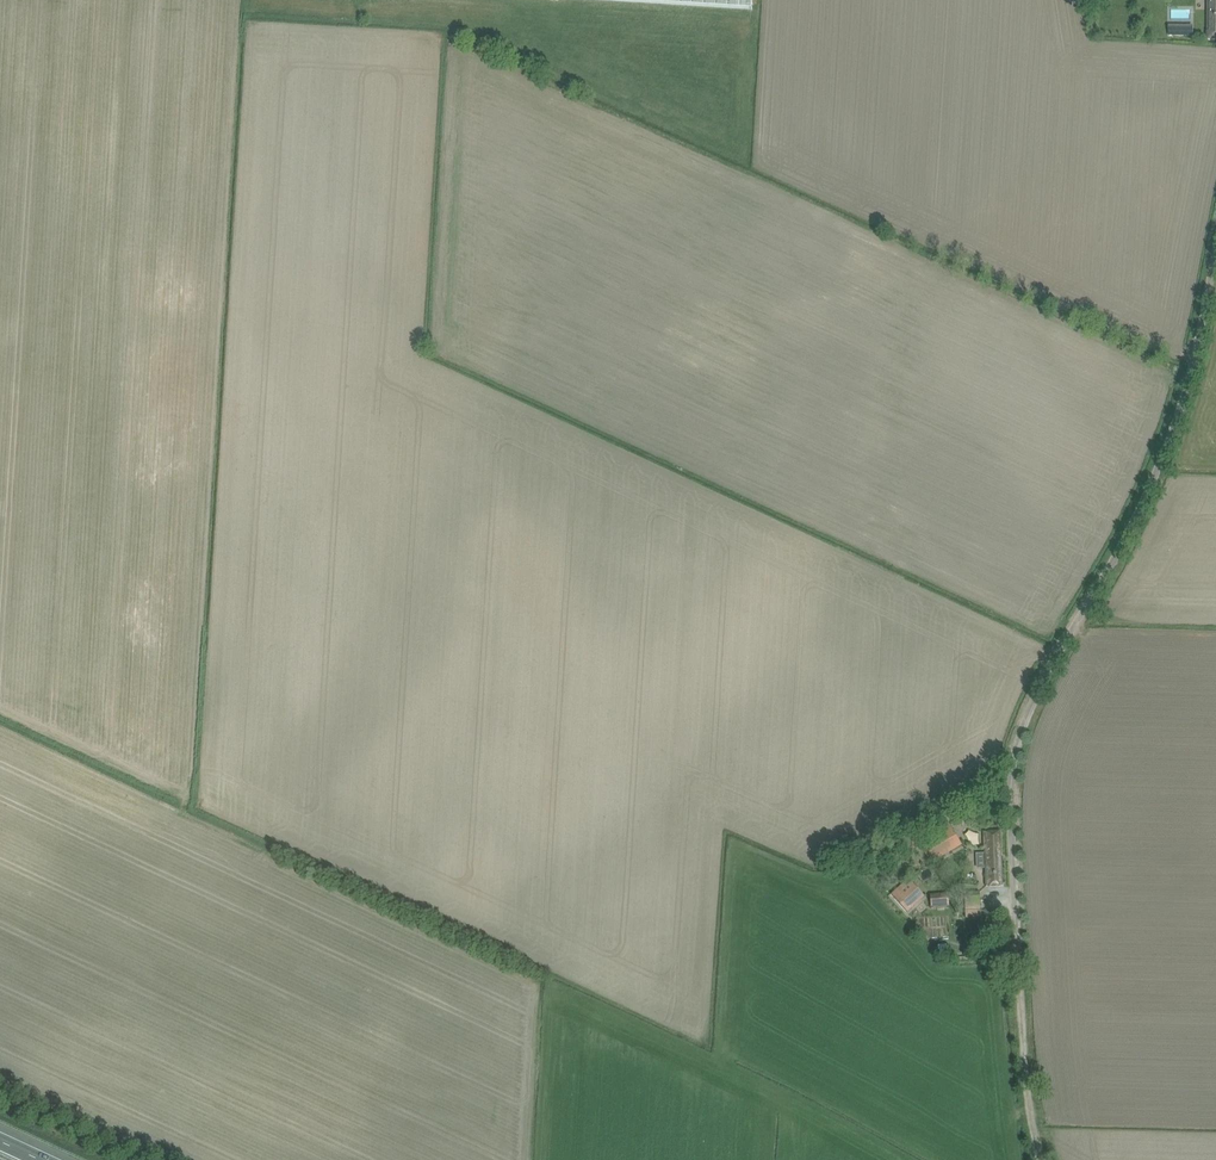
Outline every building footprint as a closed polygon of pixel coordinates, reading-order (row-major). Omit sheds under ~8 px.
[(1211,38),(1215,38),(1215,0),(1208,0),(1208,38),(1211,38)] [(921,846),(928,857),(930,856),(932,860),(936,858),(937,859),(961,844),(948,822),(924,836),(927,843),(921,846)] [(984,831),(986,886),(1003,886),(1000,831),(984,831)] [(908,879),(892,894),(907,911),(923,896),(908,879)] [(930,893),(931,906),(949,905),(948,892),(930,893)] [(964,893),(965,901),(980,900),(980,892),(964,893)]
